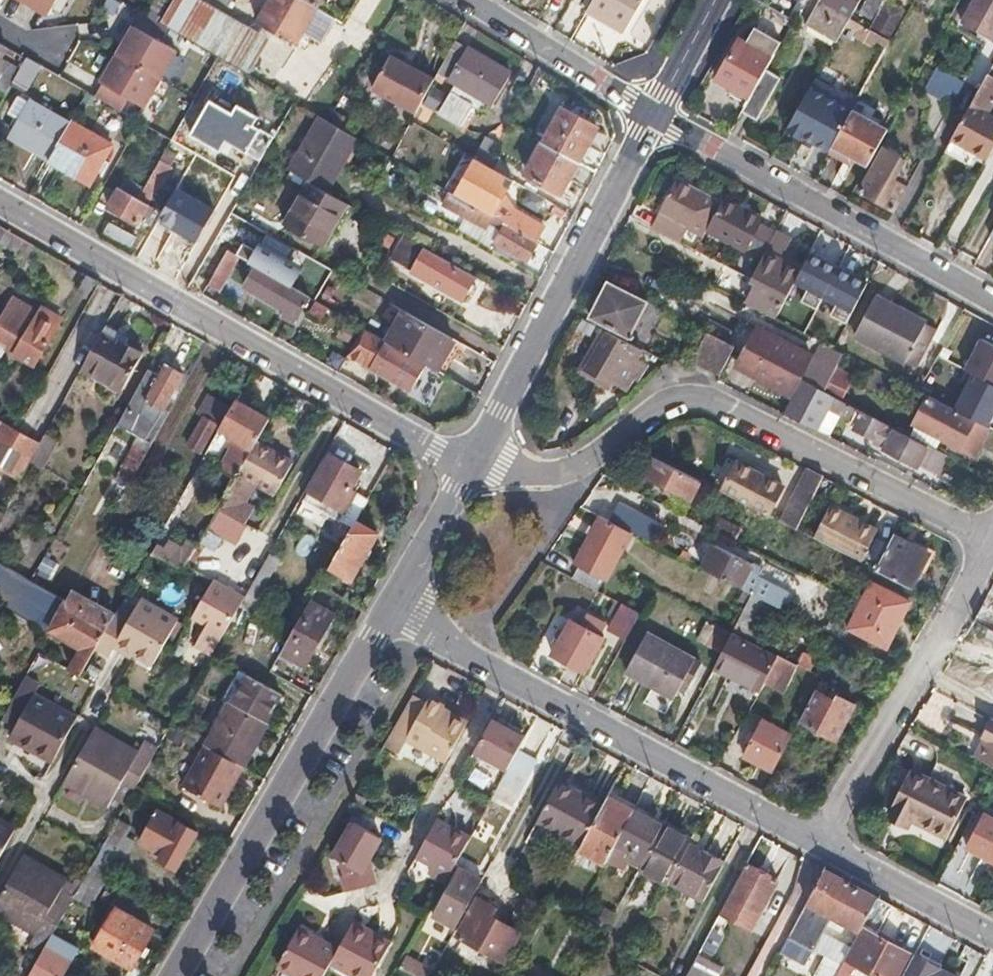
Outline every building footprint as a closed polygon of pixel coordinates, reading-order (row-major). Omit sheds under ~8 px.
[(48,13),(56,0),(25,0),(48,13)] [(164,21),(250,71),(267,40),(199,0),(176,0),(164,21)] [(306,0),(269,0),(257,21),(294,44),(300,33),(316,6),(306,0)] [(589,9),(625,31),(643,0),(594,0),(589,9)] [(861,0),(819,0),(805,25),(836,43),(861,0)] [(860,10),(873,18),(884,0),(866,0),(860,10)] [(960,23),(990,41),(992,35),(992,0),(973,0),(960,23)] [(322,46),(338,19),(318,8),(316,6),(300,33),(322,46)] [(97,96),(123,111),(130,98),(145,106),(178,50),(163,42),(171,29),(145,14),(103,83),(104,83),(97,96)] [(749,96),(766,68),(781,42),(755,27),(746,41),(741,38),(718,78),(749,96)] [(892,39),(873,29),(862,50),(880,60),(892,39)] [(511,73),(456,40),(438,74),(456,84),(439,114),(465,129),(478,108),(481,109),(486,100),(494,104),(511,73)] [(9,94),(15,82),(24,67),(6,56),(11,47),(0,41),(0,88),(9,94)] [(374,90),(417,113),(435,79),(391,57),(374,90)] [(29,58),(24,67),(15,82),(28,89),(42,65),(29,58)] [(749,96),(743,109),(758,118),(781,77),(766,68),(749,96)] [(929,68),(923,95),(947,101),(953,74),(929,68)] [(952,138),(987,157),(992,146),(992,133),(983,127),(992,109),(992,74),(988,72),(952,138)] [(433,90),(426,104),(434,109),(442,95),(433,90)] [(812,90),(794,120),(824,137),(835,118),(825,112),(831,101),(812,90)] [(16,134),(53,156),(69,126),(33,106),(16,134)] [(853,108),(833,144),(869,163),(888,128),(853,108)] [(564,110),(546,143),(579,161),(597,127),(564,110)] [(329,120),(322,117),(291,171),(312,183),(324,190),(328,183),(334,187),(361,139),(329,120)] [(53,156),(50,161),(91,184),(113,146),(72,121),(69,126),(53,156)] [(488,136),(476,159),(489,166),(501,143),(488,136)] [(579,161),(546,143),(529,175),(561,193),(579,161)] [(169,150),(163,160),(174,167),(180,156),(169,150)] [(474,158),(455,194),(465,200),(494,217),(513,181),(489,166),(476,159),(474,158)] [(163,160),(152,179),(162,185),(164,186),(175,168),(174,167),(163,160)] [(873,167),(861,190),(892,208),(905,186),(873,167)] [(677,176),(650,226),(683,243),(694,221),(707,228),(722,200),(677,176)] [(129,178),(110,207),(140,223),(151,205),(140,198),(146,187),(129,178)] [(146,187),(140,198),(151,205),(162,185),(152,179),(146,187)] [(324,190),(312,183),(288,226),(318,242),(326,228),(331,231),(347,203),(324,190)] [(724,198),(722,200),(707,228),(745,249),(761,219),(724,198)] [(494,217),(465,200),(457,214),(489,232),(492,226),(503,232),(497,243),(528,261),(538,242),(512,227),(494,217)] [(512,227),(538,242),(545,227),(520,213),(512,227)] [(762,258),(777,232),(779,229),(761,219),(745,249),(762,258)] [(754,297),(781,311),(803,269),(782,259),(792,240),(777,232),(762,258),(760,261),(768,265),(763,277),(758,275),(753,284),(760,287),(754,297)] [(477,276),(404,235),(393,256),(413,267),(411,271),(464,300),(477,276)] [(823,257),(803,293),(838,312),(850,290),(841,285),(848,271),(823,257)] [(224,258),(207,285),(219,292),(236,265),(224,258)] [(754,272),(758,275),(763,277),(768,265),(760,261),(754,272)] [(311,297),(259,267),(247,287),(287,311),(284,315),(297,323),(311,297)] [(96,279),(83,272),(74,288),(86,295),(96,279)] [(608,283),(592,316),(630,335),(646,303),(608,283)] [(25,359),(46,337),(59,315),(44,307),(42,309),(16,295),(0,322),(0,356),(4,348),(25,359)] [(855,334),(917,367),(937,328),(875,296),(855,334)] [(311,301),(305,315),(320,321),(326,307),(311,301)] [(454,338),(405,311),(388,341),(428,365),(437,370),(454,338)] [(46,337),(25,359),(34,364),(62,316),(59,315),(46,337)] [(364,328),(349,356),(413,392),(428,365),(388,341),(364,328)] [(604,328),(578,372),(609,390),(612,386),(586,370),(609,330),(604,328)] [(121,338),(104,329),(100,335),(117,345),(121,338)] [(639,360),(646,349),(609,330),(586,370),(612,386),(614,383),(627,391),(636,377),(640,379),(649,366),(639,360)] [(691,361),(718,375),(734,345),(706,330),(691,361)] [(100,335),(79,373),(119,396),(144,351),(121,338),(117,345),(100,335)] [(992,384),(992,344),(982,338),(965,369),(972,373),(992,384)] [(163,341),(149,367),(158,373),(165,361),(173,347),(163,341)] [(751,345),(736,375),(787,400),(803,370),(751,345)] [(824,390),(836,365),(814,354),(802,378),(824,390)] [(149,367),(118,423),(151,442),(168,411),(164,408),(183,372),(165,361),(158,373),(149,367)] [(954,408),(978,420),(989,426),(992,417),(992,384),(972,373),(954,408)] [(802,378),(788,404),(816,419),(823,406),(857,424),(855,427),(879,439),(876,446),(918,466),(919,464),(937,474),(948,455),(930,445),(824,390),(802,378)] [(218,422),(222,424),(235,402),(215,391),(202,413),(218,422)] [(978,420),(954,408),(929,395),(915,423),(944,437),(944,438),(976,454),(988,429),(976,423),(978,420)] [(222,424),(220,428),(252,446),(256,441),(270,416),(237,398),(235,402),(222,424)] [(201,452),(218,422),(202,413),(185,444),(201,452)] [(0,419),(0,470),(2,471),(24,432),(0,419)] [(45,432),(40,441),(30,460),(43,467),(59,439),(45,432)] [(313,474),(256,441),(252,446),(219,505),(218,507),(265,533),(273,519),(263,513),(275,492),(296,504),(313,474)] [(356,521),(369,499),(350,489),(360,471),(329,453),(304,497),(353,526),(356,521)] [(699,479),(651,455),(642,474),(665,486),(663,490),(687,502),(699,479)] [(731,495),(769,515),(784,485),(737,462),(723,491),(731,495)] [(809,468),(808,470),(782,521),(796,528),(823,476),(823,475),(809,468)] [(36,476),(24,470),(0,513),(0,539),(36,476)] [(723,491),(708,483),(701,497),(723,509),(731,495),(723,491)] [(620,502),(611,520),(631,531),(633,531),(635,532),(644,515),(620,502)] [(829,507),(814,538),(859,561),(861,561),(876,530),(829,507)] [(580,566),(574,577),(598,589),(603,578),(605,579),(631,531),(611,520),(600,514),(575,563),(580,566)] [(721,517),(714,529),(734,538),(740,526),(721,517)] [(353,526),(330,564),(353,577),(378,534),(356,521),(353,526)] [(929,553),(894,534),(876,569),(912,587),(929,553)] [(163,546),(158,557),(182,570),(186,564),(198,543),(187,537),(178,554),(163,546)] [(31,578),(39,564),(0,543),(0,561),(31,578)] [(715,545),(703,567),(752,593),(774,605),(781,608),(789,590),(759,574),(761,568),(715,545)] [(243,596),(239,604),(252,612),(277,568),(264,560),(243,596)] [(81,645),(68,668),(79,675),(94,648),(108,623),(64,597),(31,578),(0,561),(0,598),(81,645)] [(194,616),(222,632),(239,604),(243,596),(214,580),(194,616)] [(872,582),(849,628),(887,646),(910,601),(872,582)] [(64,597),(108,623),(115,611),(70,586),(64,597)] [(752,593),(733,630),(755,642),(774,605),(752,593)] [(108,623),(94,648),(110,656),(117,643),(154,663),(179,619),(140,598),(134,610),(120,602),(115,611),(108,623)] [(290,633),(280,650),(303,663),(332,613),(309,600),(290,633)] [(609,629),(626,638),(640,612),(622,602),(609,629)] [(574,619),(555,654),(585,670),(603,636),(600,634),(605,622),(589,613),(583,624),(574,619)] [(832,614),(824,631),(843,640),(849,628),(845,625),(847,621),(832,614)] [(709,620),(698,639),(719,650),(729,631),(709,620)] [(648,630),(627,669),(675,696),(683,681),(690,684),(703,660),(648,630)] [(733,630),(717,662),(762,687),(772,667),(778,654),(755,642),(733,630)] [(803,650),(796,664),(810,671),(816,657),(803,650)] [(778,654),(772,667),(789,675),(792,680),(815,692),(817,689),(823,678),(810,671),(796,664),(778,654)] [(243,764),(267,721),(265,720),(281,692),(248,673),(232,701),(230,700),(205,743),(243,764)] [(23,679),(11,702),(1,721),(16,729),(10,741),(49,763),(72,721),(32,699),(38,687),(23,679)] [(817,689),(815,692),(800,721),(836,739),(854,705),(837,695),(835,698),(817,689)] [(428,701),(413,693),(383,745),(400,754),(408,740),(444,761),(465,723),(442,710),(445,706),(429,698),(428,701)] [(468,718),(445,706),(442,710),(465,723),(468,718)] [(992,764),(992,718),(987,714),(977,735),(981,737),(973,754),(992,764)] [(525,737),(492,719),(474,751),(507,769),(518,749),(525,737)] [(744,757),(773,771),(792,735),(764,720),(744,757)] [(171,724),(167,733),(183,742),(188,733),(171,724)] [(99,817),(113,826),(118,817),(131,795),(137,784),(145,770),(130,762),(135,752),(92,728),(61,782),(104,806),(99,817)] [(977,735),(968,752),(973,754),(981,737),(977,735)] [(243,764),(205,743),(184,782),(216,802),(231,777),(235,779),(243,764)] [(507,769),(494,794),(513,804),(537,759),(518,749),(507,769)] [(916,768),(894,810),(913,820),(915,816),(951,834),(970,797),(916,768)] [(221,804),(235,779),(231,777),(216,802),(221,804)] [(557,783),(531,832),(575,855),(580,847),(602,806),(557,783)] [(580,847),(606,861),(607,860),(615,846),(633,811),(607,797),(602,806),(580,847)] [(159,810),(142,841),(163,853),(161,857),(175,866),(196,830),(159,810)] [(661,826),(633,811),(615,846),(607,860),(621,867),(628,853),(643,860),(661,826)] [(968,848),(992,861),(992,818),(986,814),(968,848)] [(435,819),(415,855),(450,874),(470,838),(435,819)] [(342,876),(346,890),(364,884),(375,882),(370,866),(367,857),(379,835),(352,821),(333,856),(342,861),(344,870),(342,876)] [(639,867),(668,882),(683,854),(691,840),(662,824),(661,826),(643,860),(639,867)] [(12,833),(0,826),(0,856),(12,833)] [(668,882),(666,886),(700,905),(721,866),(693,851),(690,857),(683,854),(668,882)] [(42,950),(52,933),(73,895),(60,887),(64,879),(21,855),(0,893),(0,915),(33,934),(28,943),(42,950)] [(746,863),(721,910),(752,927),(777,880),(746,863)] [(432,915),(455,927),(483,877),(460,864),(432,915)] [(826,869),(790,936),(815,949),(832,916),(849,925),(859,931),(878,897),(867,891),(826,869)] [(482,892),(460,933),(482,945),(492,927),(487,924),(496,905),(488,901),(490,897),(482,892)] [(856,965),(877,975),(897,975),(910,952),(876,934),(892,904),(878,897),(859,931),(843,962),(835,975),(850,975),(856,965)] [(598,920),(608,926),(616,910),(606,905),(598,920)] [(117,909),(97,946),(131,967),(152,930),(117,909)] [(352,920),(342,937),(362,949),(372,932),(352,920)] [(278,961),(299,973),(320,938),(298,925),(278,961)] [(330,960),(359,975),(371,975),(390,942),(372,932),(362,949),(342,937),(337,947),(330,960)] [(28,975),(64,975),(73,959),(79,949),(52,933),(42,950),(28,975)] [(299,973),(305,975),(321,975),(330,960),(337,947),(320,938),(299,973)] [(843,962),(826,953),(814,975),(835,975),(843,962)] [(958,975),(942,967),(916,953),(915,954),(903,975),(957,975),(958,975)] [(400,965),(420,975),(429,975),(433,969),(406,954),(400,965)] [(850,975),(877,975),(856,965),(850,975)]
